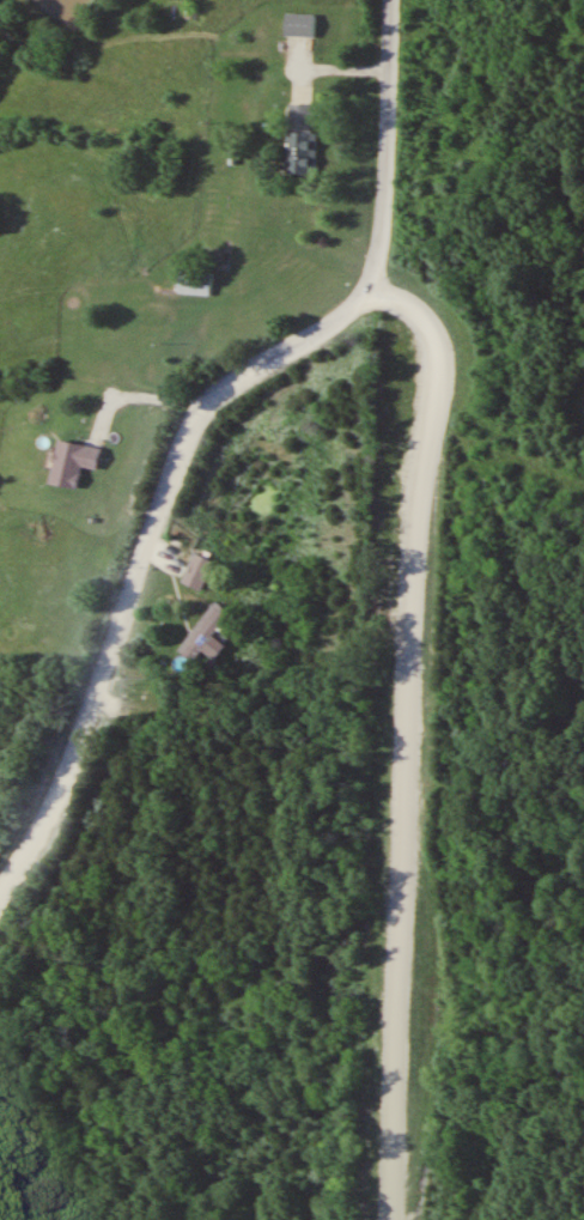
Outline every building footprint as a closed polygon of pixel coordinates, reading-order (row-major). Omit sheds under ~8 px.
[(285,35),(315,35),(315,13),(285,13),(285,35)] [(316,129),(302,128),(303,108),(289,107),(288,171),(316,172),(316,129)] [(211,294),(211,269),(179,269),(179,294),(211,294)] [(204,590),(213,560),(192,553),(182,583),(204,590)] [(230,612),(215,601),(178,650),(193,661),(230,612)]
